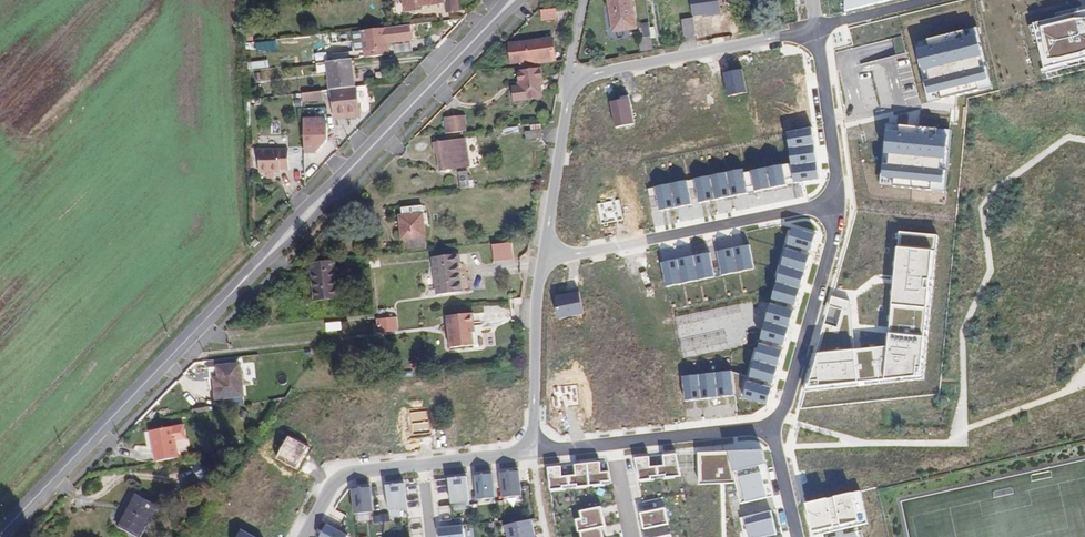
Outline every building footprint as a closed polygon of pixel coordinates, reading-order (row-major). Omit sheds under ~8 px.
[(404,12),(419,10),(419,6),(445,3),(447,12),(459,10),(457,0),(403,0),(404,12)] [(631,0),(608,0),(612,32),(636,29),(631,0)] [(693,15),(720,11),(718,0),(691,0),(693,15)] [(847,13),(894,1),(893,0),(847,0),(847,13)] [(557,18),(556,8),(540,10),(541,20),(557,18)] [(1034,24),(1045,69),(1084,59),(1084,11),(1034,24)] [(685,37),(696,35),(694,17),(682,19),(685,37)] [(245,43),(255,42),(254,21),(245,21),(245,43)] [(411,24),(362,31),(365,51),(388,48),(387,42),(412,38),(411,24)] [(978,27),(964,30),(966,38),(978,35),(983,57),(979,58),(981,69),(986,68),(989,80),(977,83),(979,91),(993,87),(978,27)] [(940,92),(942,100),(979,91),(977,83),(989,80),(986,68),(981,69),(979,58),(983,57),(978,35),(966,38),(964,30),(927,40),(929,47),(918,50),(923,72),(928,70),(930,81),(926,82),(929,95),(940,92)] [(512,64),(527,62),(528,65),(538,64),(556,61),(553,38),(509,44),(512,64)] [(929,47),(927,40),(914,43),(929,103),(942,100),(940,92),(929,95),(926,82),(930,81),(928,70),(923,72),(918,50),(929,47)] [(355,87),(351,59),(326,62),(330,90),(332,90),(355,87)] [(269,67),(268,60),(248,62),(249,70),(269,67)] [(512,86),(514,101),(525,100),(541,98),(540,82),(543,82),(541,68),(539,68),(538,64),(528,65),(518,66),(518,70),(517,70),(518,85),(512,86)] [(743,70),(724,74),(728,96),(748,92),(743,70)] [(335,116),(359,113),(356,87),(355,87),(332,90),(335,116)] [(321,90),(301,94),(303,102),(322,98),(321,90)] [(629,99),(610,103),(616,128),(635,124),(629,99)] [(464,115),(446,118),(447,125),(465,122),(464,115)] [(302,117),(303,154),(319,154),(318,144),(327,144),(326,116),(302,117)] [(466,132),(465,122),(447,125),(447,134),(466,132)] [(899,133),(900,125),(886,124),(880,185),(894,187),(895,179),(883,178),(884,165),(889,165),(890,154),(885,154),(887,132),(899,133)] [(937,137),(938,129),(900,125),(899,133),(887,132),(885,154),(890,154),(889,165),(884,165),(883,178),(895,179),(894,187),(932,190),(933,183),(944,184),(946,171),(941,170),(942,159),(947,160),(949,138),(937,137)] [(792,163),(744,173),(748,193),(787,185),(786,179),(794,178),(795,184),(801,183),(820,180),(813,128),(788,133),(792,163)] [(952,130),(938,129),(937,137),(949,138),(947,160),(942,159),(941,170),(946,171),(944,184),(933,183),(932,190),(946,192),(952,130)] [(541,137),(541,130),(526,132),(526,139),(541,137)] [(454,141),(438,143),(439,153),(441,170),(469,166),(468,154),(456,155),(454,141)] [(288,169),(288,149),(259,149),(259,172),(281,172),(281,169),(288,169)] [(743,169),(727,173),(731,197),(748,193),(744,173),(743,169)] [(468,171),(458,172),(460,189),(470,188),(468,171)] [(727,173),(710,176),(715,200),(731,197),(727,173)] [(687,181),(689,190),(696,188),(699,203),(715,200),(710,176),(687,181)] [(689,190),(687,181),(671,184),(676,208),(692,205),(689,190)] [(676,208),(671,184),(647,189),(649,198),(657,196),(660,211),(676,208)] [(401,208),(402,214),(398,214),(401,241),(403,241),(404,250),(426,248),(422,206),(401,208)] [(816,235),(793,228),(788,245),(812,252),(816,235)] [(934,281),(938,236),(900,232),(889,347),(855,350),(850,302),(832,297),(829,306),(842,310),(837,328),(824,324),(805,392),(859,386),(859,383),(865,382),(866,385),(924,379),(928,338),(925,337),(925,331),(929,331),(933,287),(930,287),(930,280),(934,281)] [(512,242),(492,244),(493,261),(514,259),(512,242)] [(750,245),(733,248),(738,273),(754,269),(750,245)] [(733,248),(717,252),(720,266),(722,276),(738,273),(733,248)] [(810,256),(787,249),(772,300),(796,306),(810,256)] [(710,253),(694,256),(698,277),(707,275),(708,279),(722,276),(720,266),(713,268),(710,253)] [(462,292),(458,254),(432,257),(436,295),(462,292)] [(678,260),(682,284),(699,281),(698,277),(694,256),(678,260)] [(678,260),(661,263),(666,287),(682,284),(678,260)] [(314,301),(338,299),(334,261),(310,263),(314,301)] [(578,292),(554,296),(558,319),(583,314),(578,292)] [(795,310),(771,304),(750,376),(732,371),(735,396),(768,405),(773,388),(749,381),(750,377),(774,384),(795,310)] [(829,306),(824,324),(837,328),(842,310),(829,306)] [(472,332),(471,327),(474,327),(472,313),(446,316),(450,348),(474,346),(472,332)] [(398,331),(396,317),(376,319),(378,333),(398,331)] [(341,330),(341,322),(326,324),(326,332),(341,330)] [(244,396),(240,363),(217,366),(218,377),(214,378),(216,399),(244,396)] [(715,373),(718,397),(735,396),(732,371),(715,373)] [(699,375),(701,399),(718,397),(715,373),(699,375)] [(682,377),(685,401),(701,399),(699,375),(682,377)] [(580,383),(552,384),(553,397),(550,397),(551,409),(581,408),(580,383)] [(428,408),(410,410),(413,436),(431,434),(428,408)] [(177,453),(175,440),(186,438),(184,425),(150,431),(155,462),(178,458),(177,453)] [(308,447),(289,437),(277,459),(297,469),(308,447)] [(763,451),(700,452),(700,485),(735,484),(740,505),(776,496),(763,451)] [(649,457),(636,458),(640,480),(652,479),(652,475),(665,474),(665,478),(681,476),(675,454),(663,455),(665,466),(651,467),(649,457)] [(559,467),(551,468),(553,489),(603,484),(603,481),(611,481),(610,469),(601,470),(600,461),(578,463),(579,475),(560,477),(559,467)] [(521,496),(518,471),(500,473),(501,487),(503,498),(521,496)] [(500,473),(492,474),(493,488),(501,487),(500,473)] [(493,488),(492,474),(475,476),(476,490),(477,500),(494,498),(493,488)] [(476,490),(475,476),(466,477),(468,491),(476,490)] [(466,477),(448,479),(451,503),(469,501),(468,491),(466,477)] [(447,479),(434,480),(436,494),(448,493),(447,479)] [(405,483),(406,494),(419,493),(418,482),(405,483)] [(407,508),(404,483),(386,485),(387,499),(388,510),(407,508)] [(386,485),(378,486),(379,500),(387,499),(386,485)] [(378,486),(370,487),(371,501),(379,500),(378,486)] [(370,487),(351,489),(354,514),(372,512),(371,501),(370,487)] [(861,491),(806,504),(814,536),(868,523),(861,491)] [(406,494),(407,509),(420,507),(419,493),(406,494)] [(139,534),(154,505),(136,496),(120,524),(139,534)] [(450,506),(437,508),(439,521),(451,520),(450,506)] [(581,510),(583,519),(577,520),(579,529),(582,529),(583,536),(603,536),(601,527),(606,526),(602,507),(581,510)] [(665,509),(641,514),(645,529),(668,524),(665,509)] [(744,518),(749,536),(766,536),(777,534),(772,512),(744,518)] [(329,518),(326,524),(338,531),(342,525),(329,518)] [(531,519),(505,525),(508,536),(533,531),(531,519)] [(451,520),(439,521),(439,528),(452,527),(451,520)] [(409,523),(410,530),(423,529),(422,522),(409,523)] [(319,536),(347,536),(338,531),(326,524),(319,536)] [(439,528),(440,536),(464,536),(463,525),(452,527),(439,528)] [(242,528),(237,536),(258,536),(242,528)] [(423,529),(410,530),(411,536),(424,536),(423,529)]
